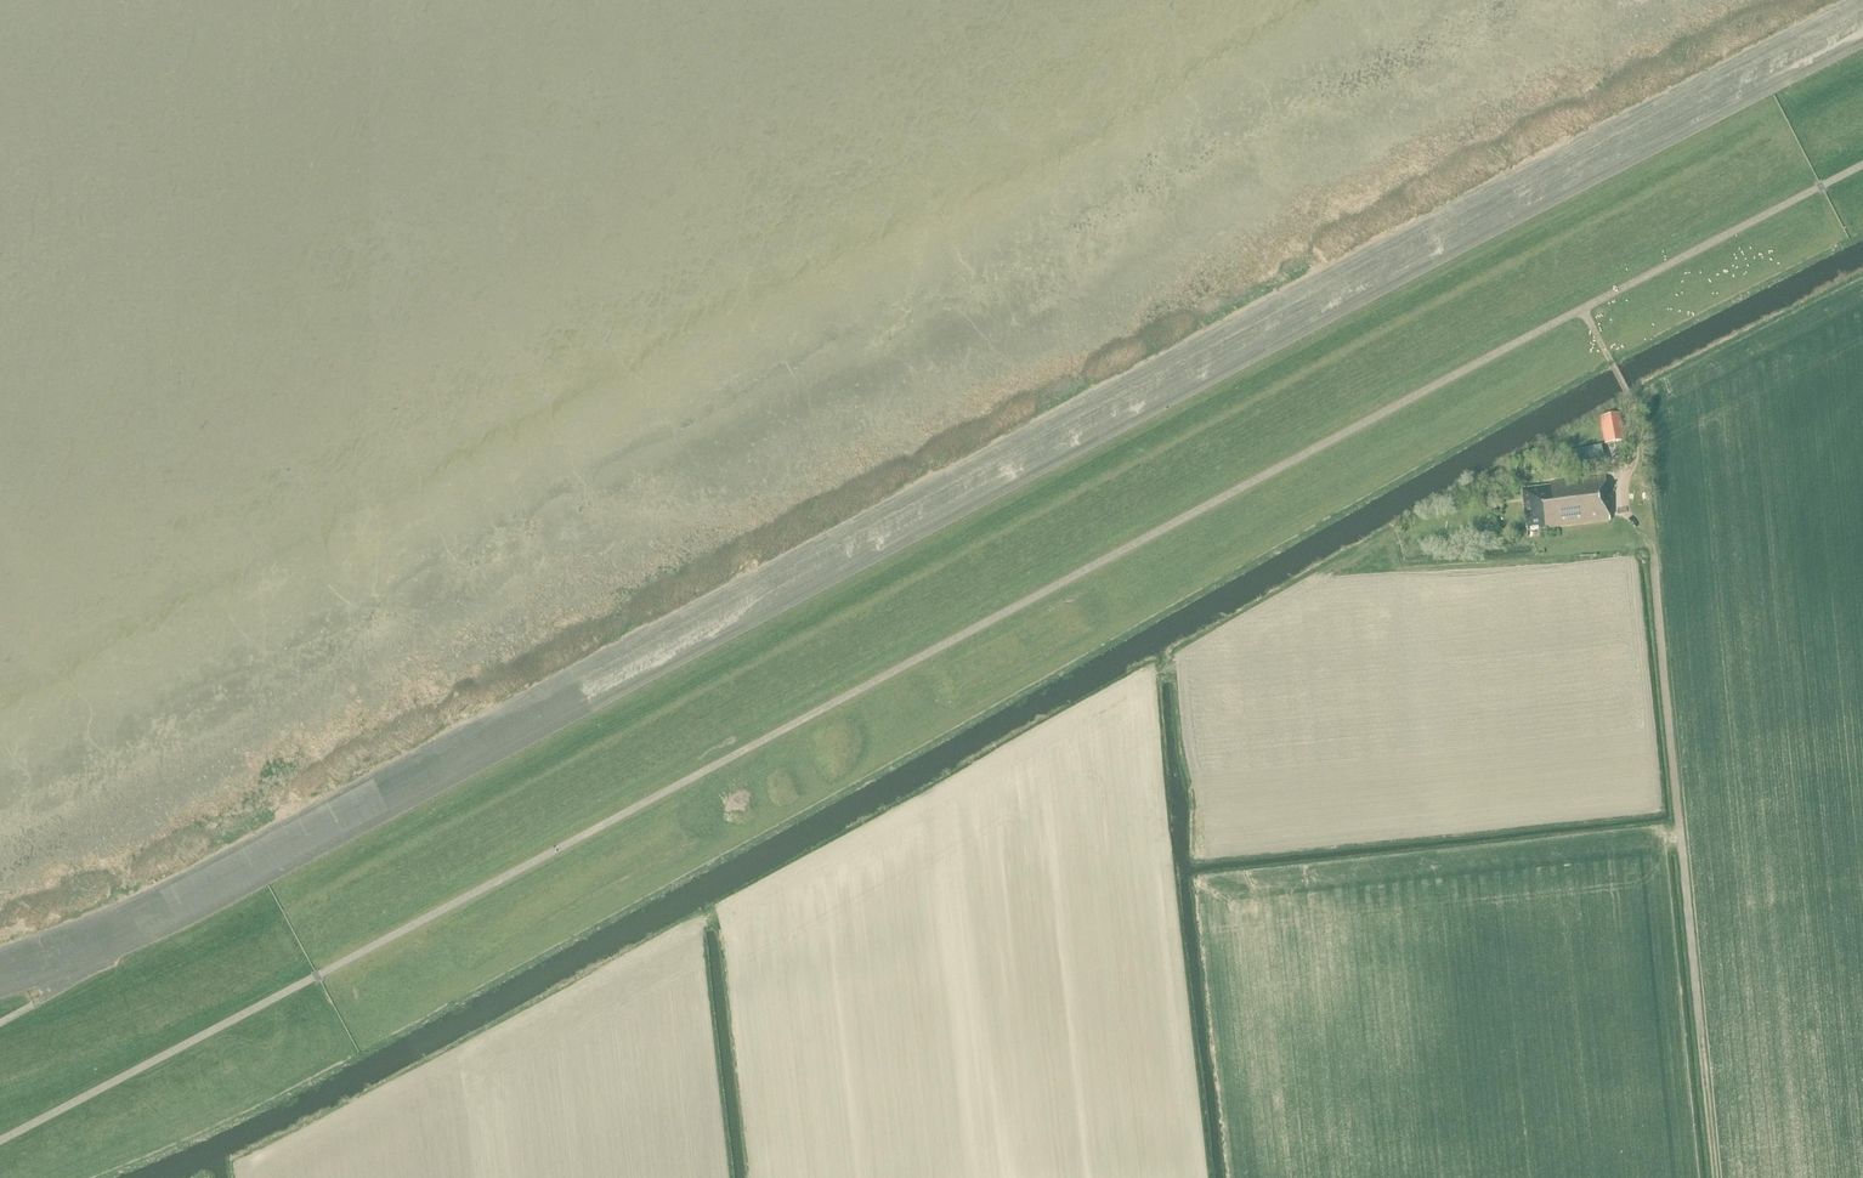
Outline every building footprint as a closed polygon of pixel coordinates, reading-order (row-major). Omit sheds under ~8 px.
[(1620,414),(1600,418),(1605,445),(1625,441),(1620,414)] [(1605,465),(1601,445),(1580,450),(1585,470),(1605,465)] [(1527,531),(1610,520),(1605,477),(1549,484),(1549,486),(1521,490),(1527,531)]
